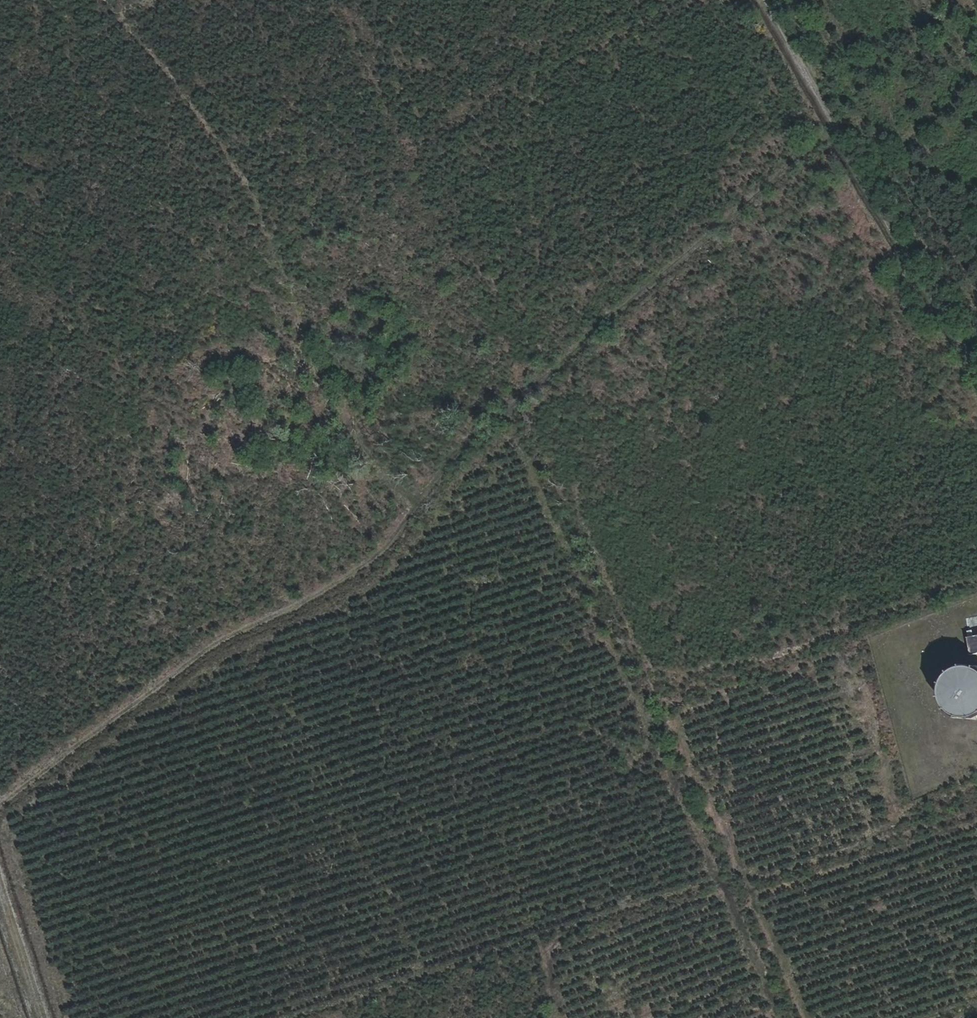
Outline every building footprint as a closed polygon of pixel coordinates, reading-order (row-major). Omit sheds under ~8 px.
[(341,443),(339,433),(333,434),(332,430),(328,431),(331,445),(341,443)] [(969,637),(972,655),(976,654),(976,635),(969,637)] [(941,671),(952,716),(976,710),(976,662),(941,671)]
